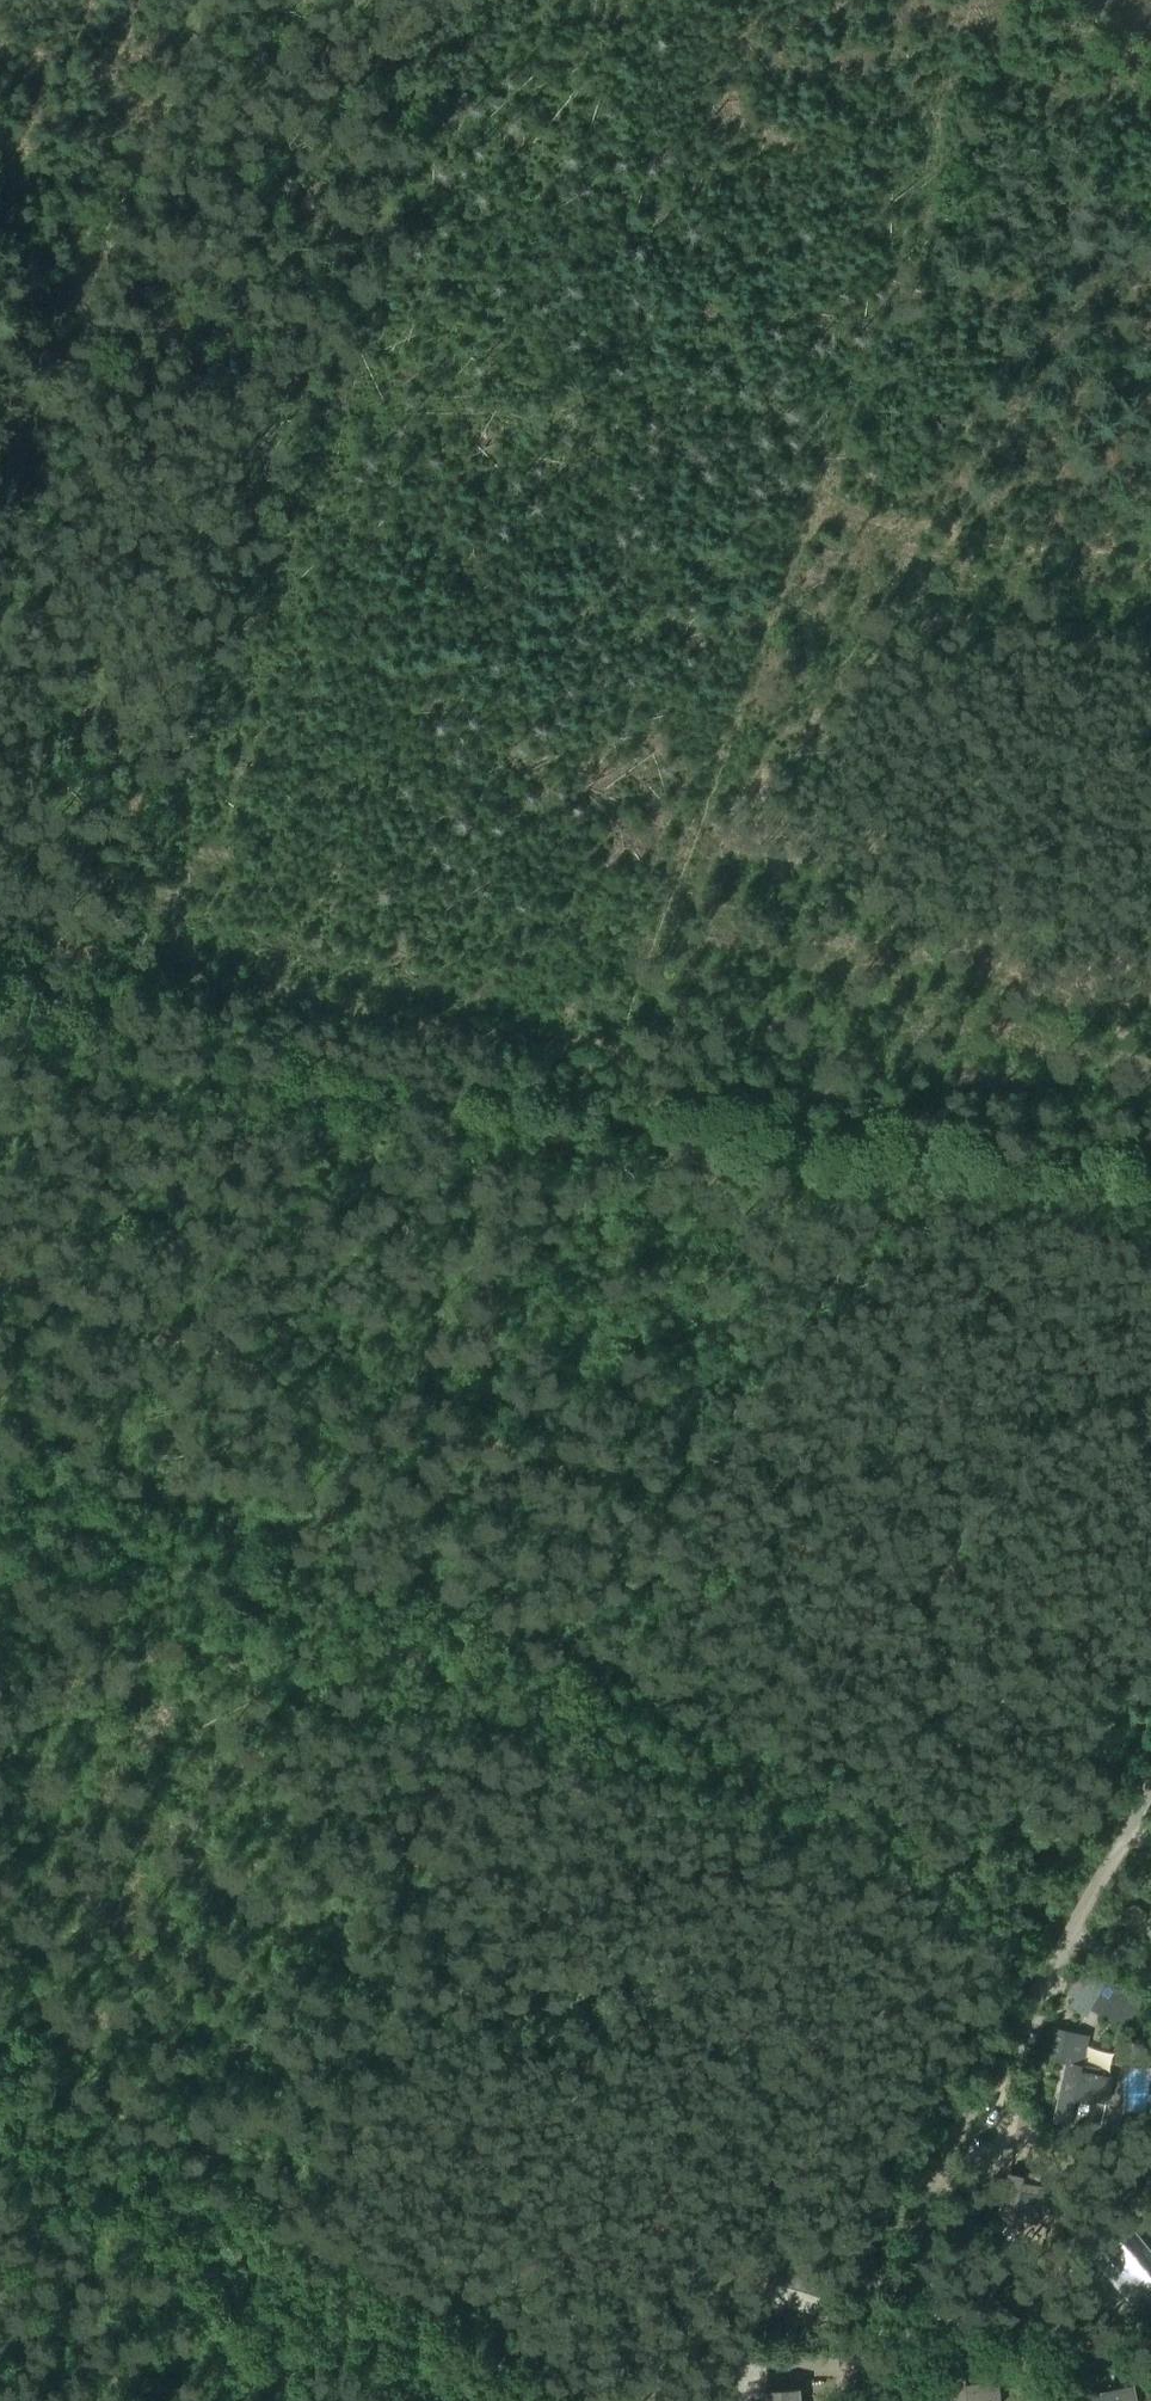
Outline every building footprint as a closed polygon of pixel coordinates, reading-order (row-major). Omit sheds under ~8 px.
[(1108,1980),(1092,1970),(1075,1995),(1068,2005),(1087,2015),(1108,1980)] [(1058,2102),(1073,2105),(1105,2112),(1112,2075),(1081,2069),(1088,2034),(1056,2027),(1049,2057),(1067,2061),(1058,2102)] [(1023,2180),(1024,2175),(1009,2172),(1001,2214),(1016,2217),(1018,2207),(1050,2213),(1055,2187),(1023,2180)] [(1131,2303),(1150,2287),(1150,2251),(1133,2229),(1096,2259),(1131,2303)] [(775,2251),(773,2261),(780,2263),(769,2298),(814,2312),(825,2276),(794,2266),(797,2257),(775,2251)] [(926,2390),(927,2400),(1000,2400),(998,2380),(966,2382),(965,2377),(950,2378),(950,2388),(926,2390)] [(1088,2400),(1136,2400),(1133,2384),(1086,2393),(1088,2400)] [(766,2400),(799,2400),(798,2389),(765,2391),(766,2400)]
